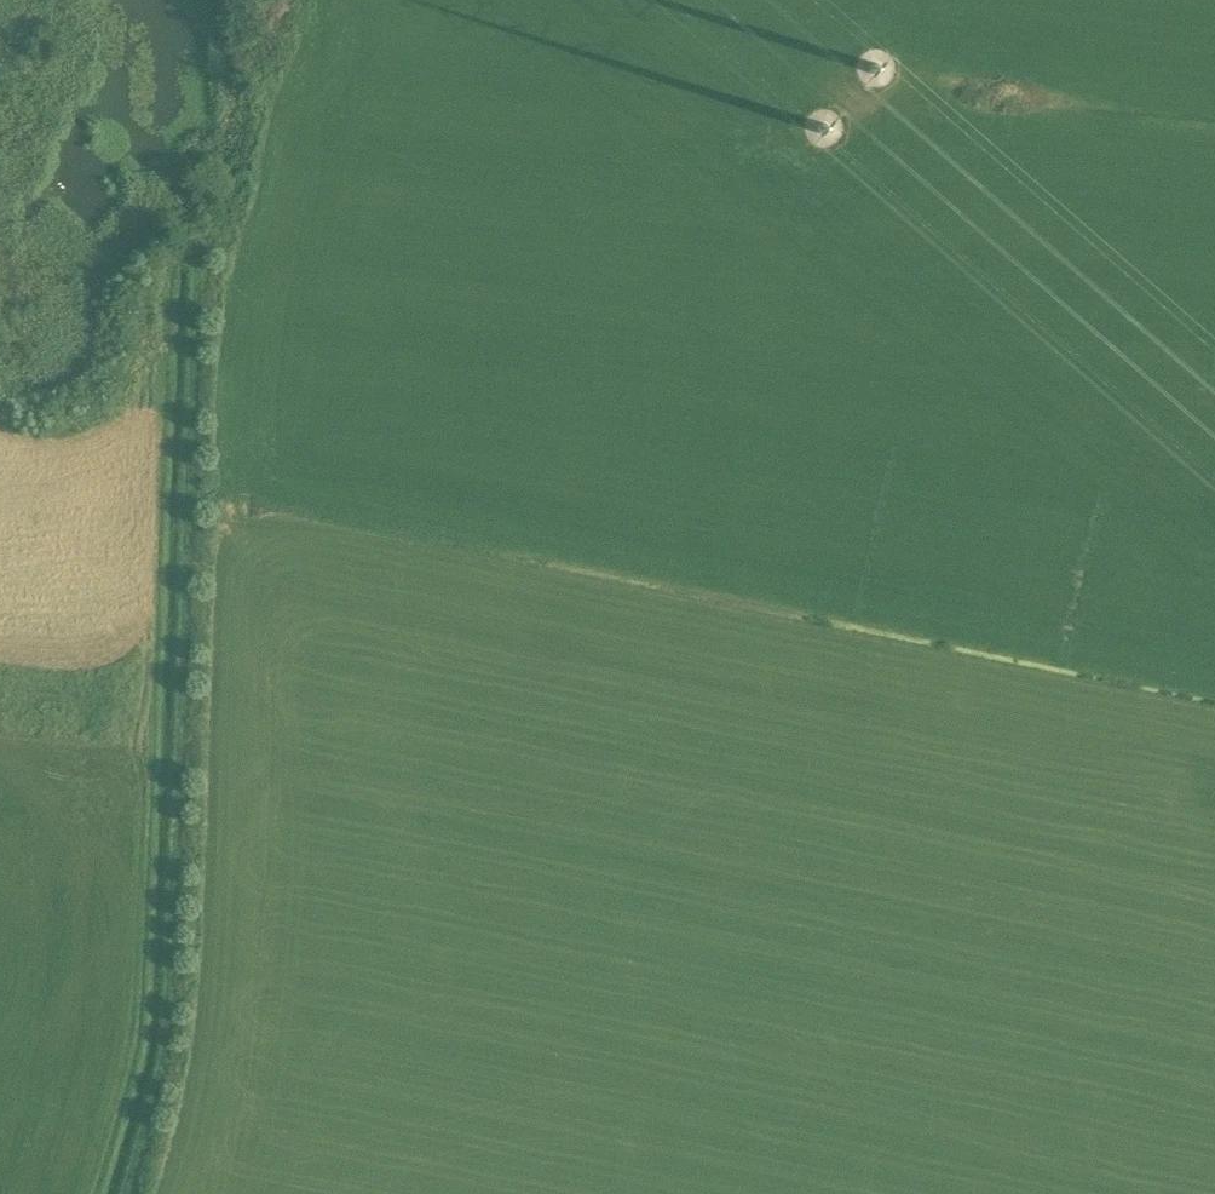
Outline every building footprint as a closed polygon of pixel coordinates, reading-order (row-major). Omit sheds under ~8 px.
[(866,70),(866,72),(867,73),(868,75),(869,76),(871,76),(873,76),(875,76),(876,75),(877,73),(878,71),(878,69),(877,68),(876,66),(874,65),(873,65),(871,65),(869,66),(868,67),(867,68),(866,70)] [(817,132),(817,134),(818,136),(820,138),(822,138),(825,138),(827,137),(828,135),(829,133),(829,131),(828,129),(826,128),(824,127),(821,127),(819,128),(818,130),(817,132)]
